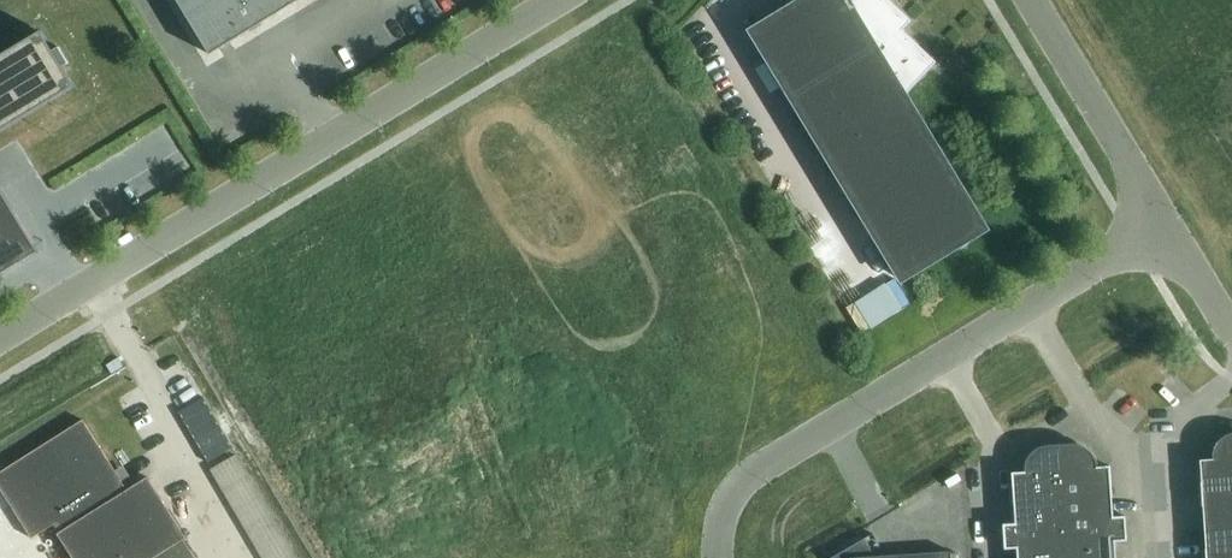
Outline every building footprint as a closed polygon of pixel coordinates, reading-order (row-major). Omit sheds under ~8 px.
[(210,55),(301,0),(177,0),(210,55)] [(751,32),(902,280),(986,230),(904,96),(936,63),(902,31),(911,22),(888,0),(804,0),(751,32)] [(75,87),(63,67),(69,64),(59,47),(53,51),(41,31),(0,56),(0,132),(75,87)] [(36,252),(37,254),(39,253),(0,188),(0,274),(36,252)] [(861,333),(909,304),(894,279),(846,308),(861,333)] [(73,557),(193,557),(182,541),(186,538),(148,477),(127,490),(83,420),(0,473),(0,489),(32,539),(54,525),(59,533),(58,534),(73,557)] [(1205,557),(1231,557),(1231,434),(1230,434),(1225,436),(1220,439),(1216,444),(1214,448),(1212,454),(1212,459),(1199,460),(1205,557)] [(1115,542),(1127,541),(1125,516),(1113,517),(1110,466),(1097,467),(1097,465),(1096,462),(1094,458),(1093,455),(1091,454),(1090,452),(1088,450),(1086,449),(1085,448),(1083,447),(1079,445),(1075,444),(1071,444),(1046,446),(1043,447),(1041,447),(1038,449),(1035,450),(1032,453),(1030,455),(1028,458),(1027,459),(1026,461),(1025,465),(1024,467),(1024,469),(1024,472),(1011,473),(1015,524),(1003,525),(1005,549),(1016,549),(1017,557),(1116,557),(1115,542)] [(247,531),(264,522),(268,529),(253,536),(258,545),(274,537),(281,550),(265,557),(266,557),(294,557),(238,449),(212,463),(247,531)] [(875,557),(864,539),(832,557),(951,557),(951,551),(875,557)]
